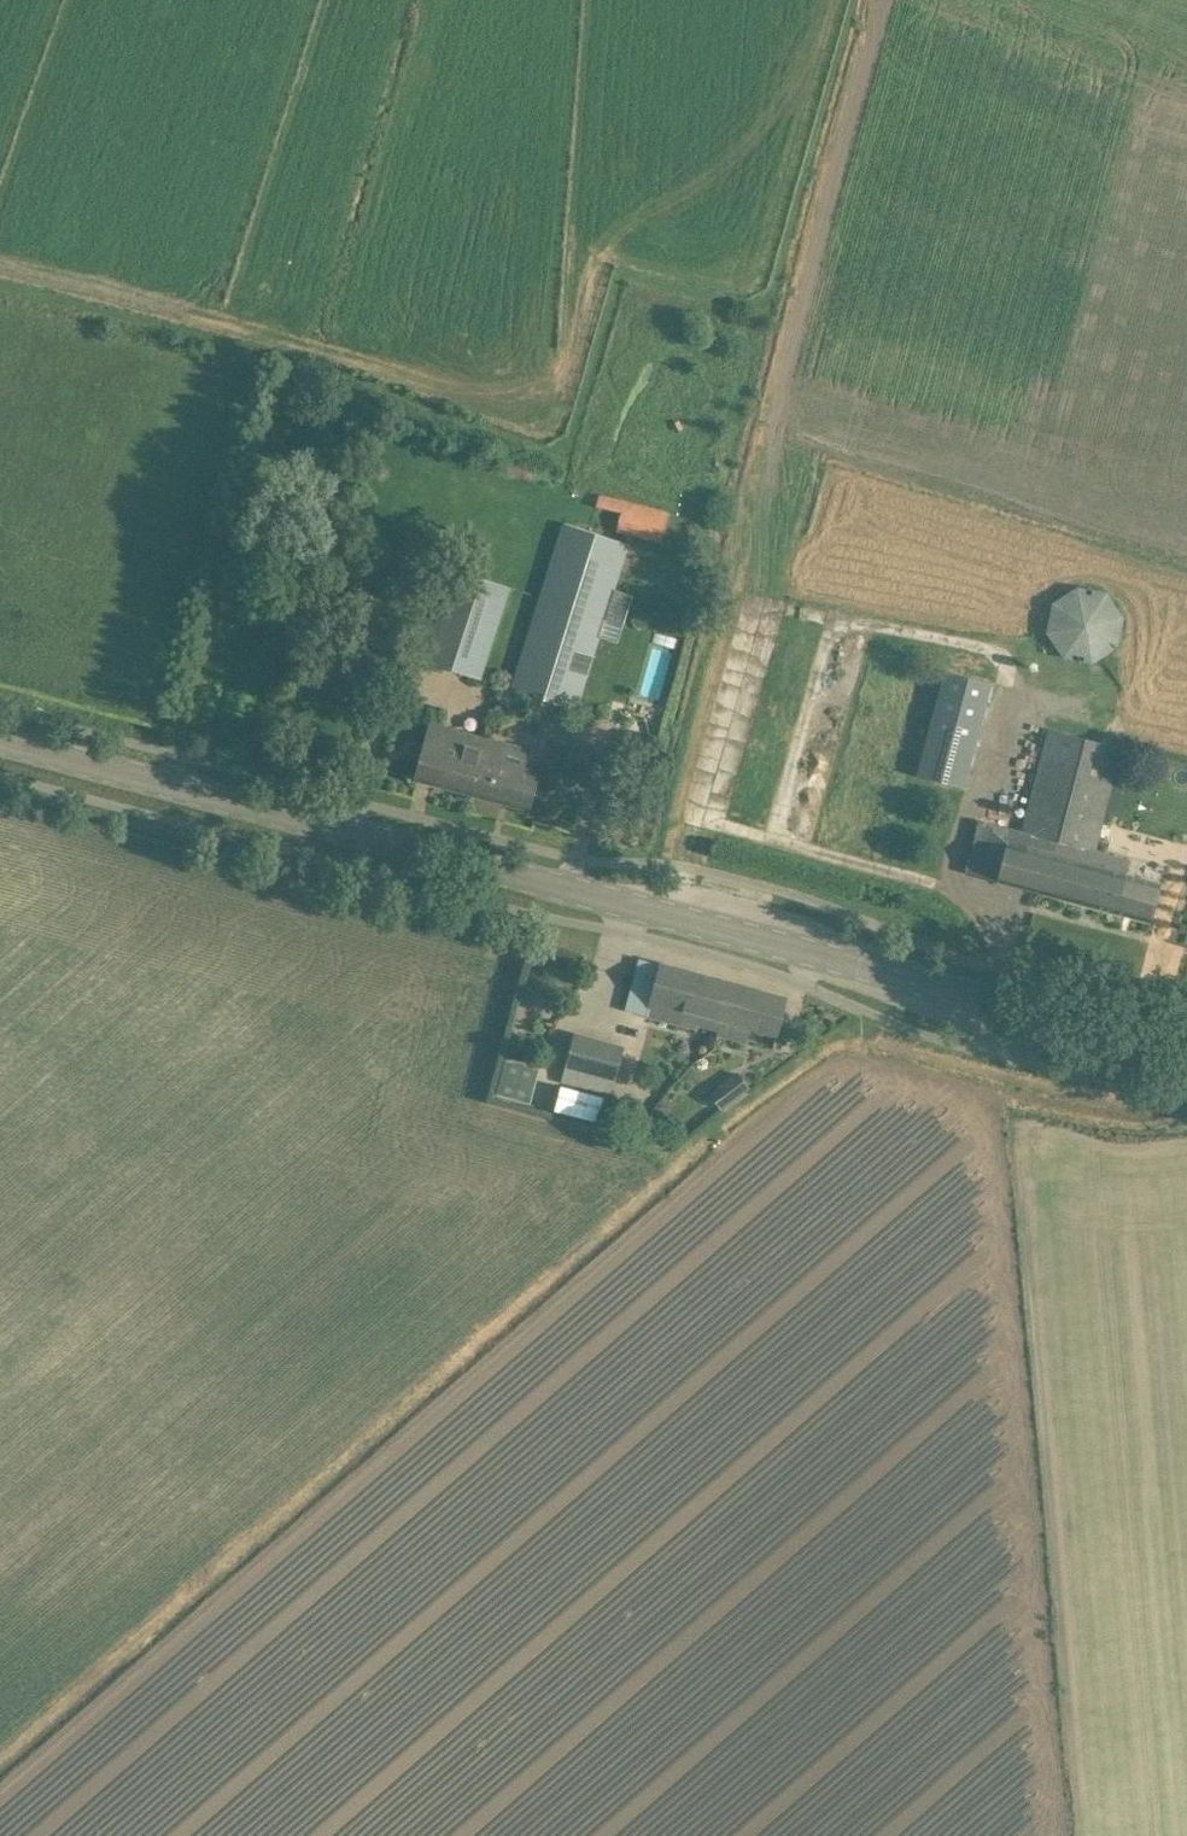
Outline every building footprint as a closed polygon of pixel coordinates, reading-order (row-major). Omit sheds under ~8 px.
[(662,543),(670,513),(625,501),(622,513),(617,531),(662,543)] [(616,588),(630,544),(563,521),(511,688),(537,697),(559,704),(579,710),(602,636),(619,642),(634,594),(616,588)] [(488,655),(509,585),(453,568),(433,637),(425,660),(480,678),(483,668),(488,655)] [(1115,662),(1125,595),(1061,584),(1050,651),(1115,662)] [(948,668),(924,751),(918,774),(965,787),(971,764),(995,681),(948,668)] [(416,779),(473,794),(488,738),(488,737),(431,722),(416,779)] [(979,822),(972,848),(966,871),(1152,920),(1158,897),(1161,884),(1125,875),(1128,861),(1092,852),(1119,747),(1048,729),(1022,832),(979,822)] [(529,749),(488,738),(473,794),(530,809),(540,772),(524,768),(529,749)] [(581,748),(581,750),(581,751),(576,770),(588,773),(592,754),(593,751),(581,748)] [(686,1008),(704,1013),(714,977),(640,957),(634,981),(626,1009),(682,1024),(686,1008)] [(714,977),(704,1013),(722,1018),(718,1034),(744,1041),(748,1026),(777,1034),(787,997),(714,977)] [(611,1095),(616,1077),(617,1075),(624,1046),(575,1033),(562,1082),(611,1095)] [(546,1076),(512,1065),(499,1105),(534,1115),(546,1076)] [(750,1086),(738,1070),(709,1092),(722,1108),(750,1086)]
